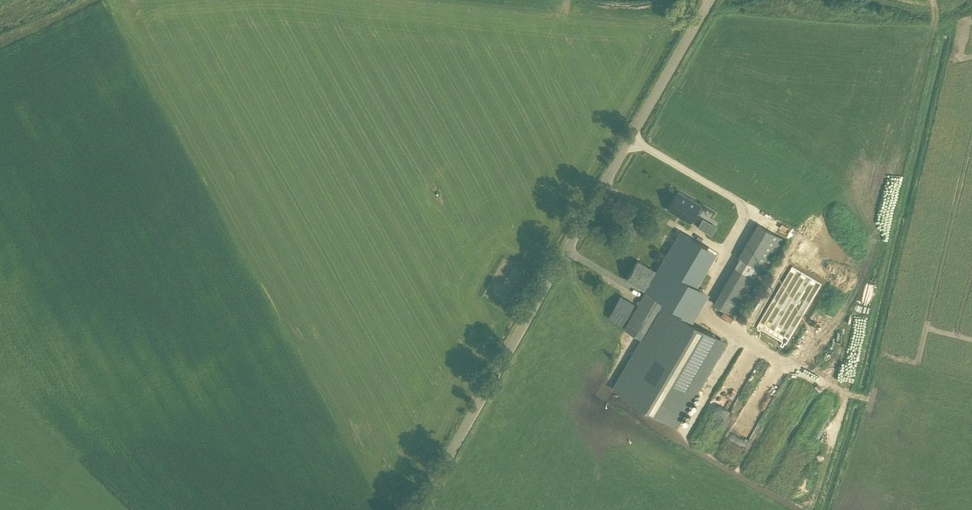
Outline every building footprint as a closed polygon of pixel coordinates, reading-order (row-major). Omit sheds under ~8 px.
[(689,221),(700,204),(679,192),(669,209),(689,221)] [(768,270),(787,236),(768,226),(749,259),(768,270)] [(702,278),(716,255),(679,233),(665,256),(702,278)] [(833,267),(804,250),(759,328),(788,345),(833,267)] [(692,309),(673,298),(681,285),(638,260),(627,279),(646,291),(628,322),(644,332),(663,301),(666,303),(668,304),(664,312),(670,316),(649,352),(637,345),(612,389),(678,426),(702,383),(694,378),(718,337),(687,319),(692,309)] [(628,315),(635,303),(621,295),(614,307),(628,315)]
